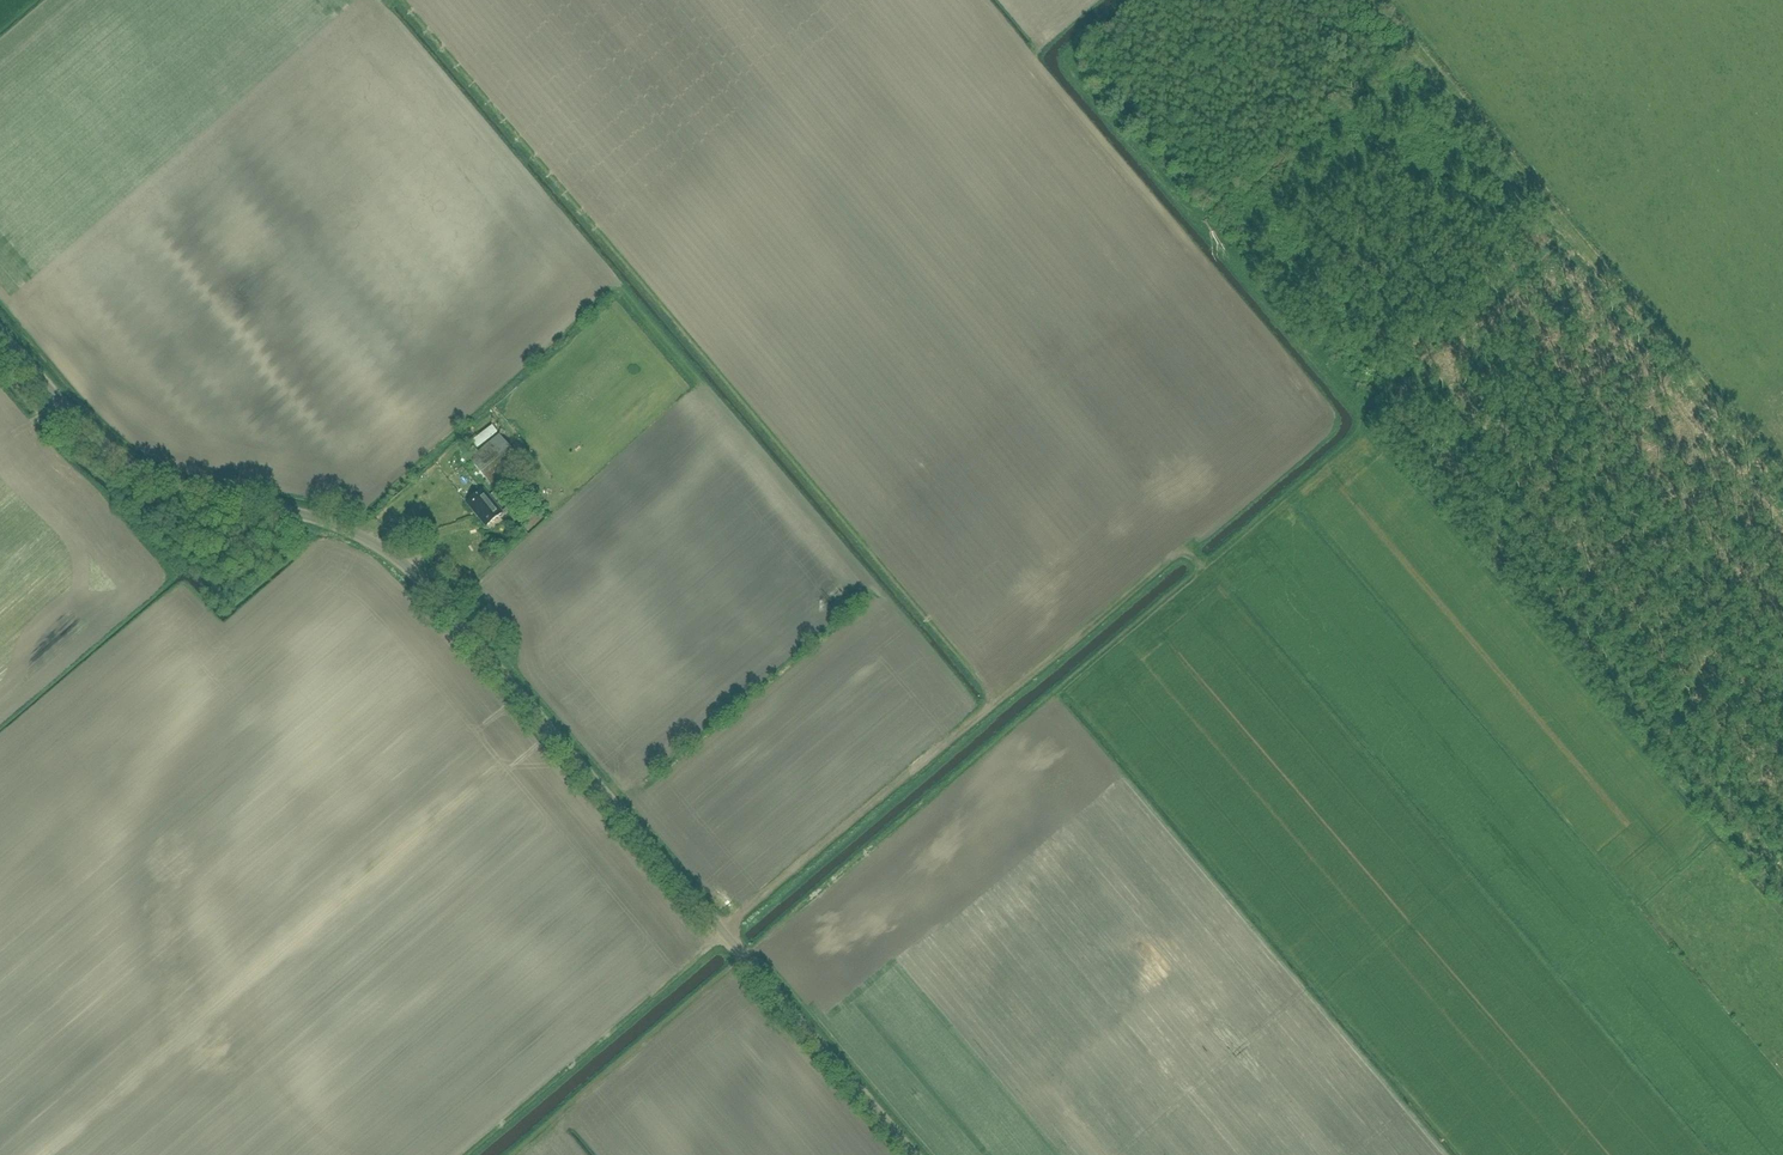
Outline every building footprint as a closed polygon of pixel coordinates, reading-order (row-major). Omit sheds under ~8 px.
[(525,467),(499,436),(470,460),(495,491),(525,467)] [(486,527),(503,513),(483,489),(466,503),(486,527)]
